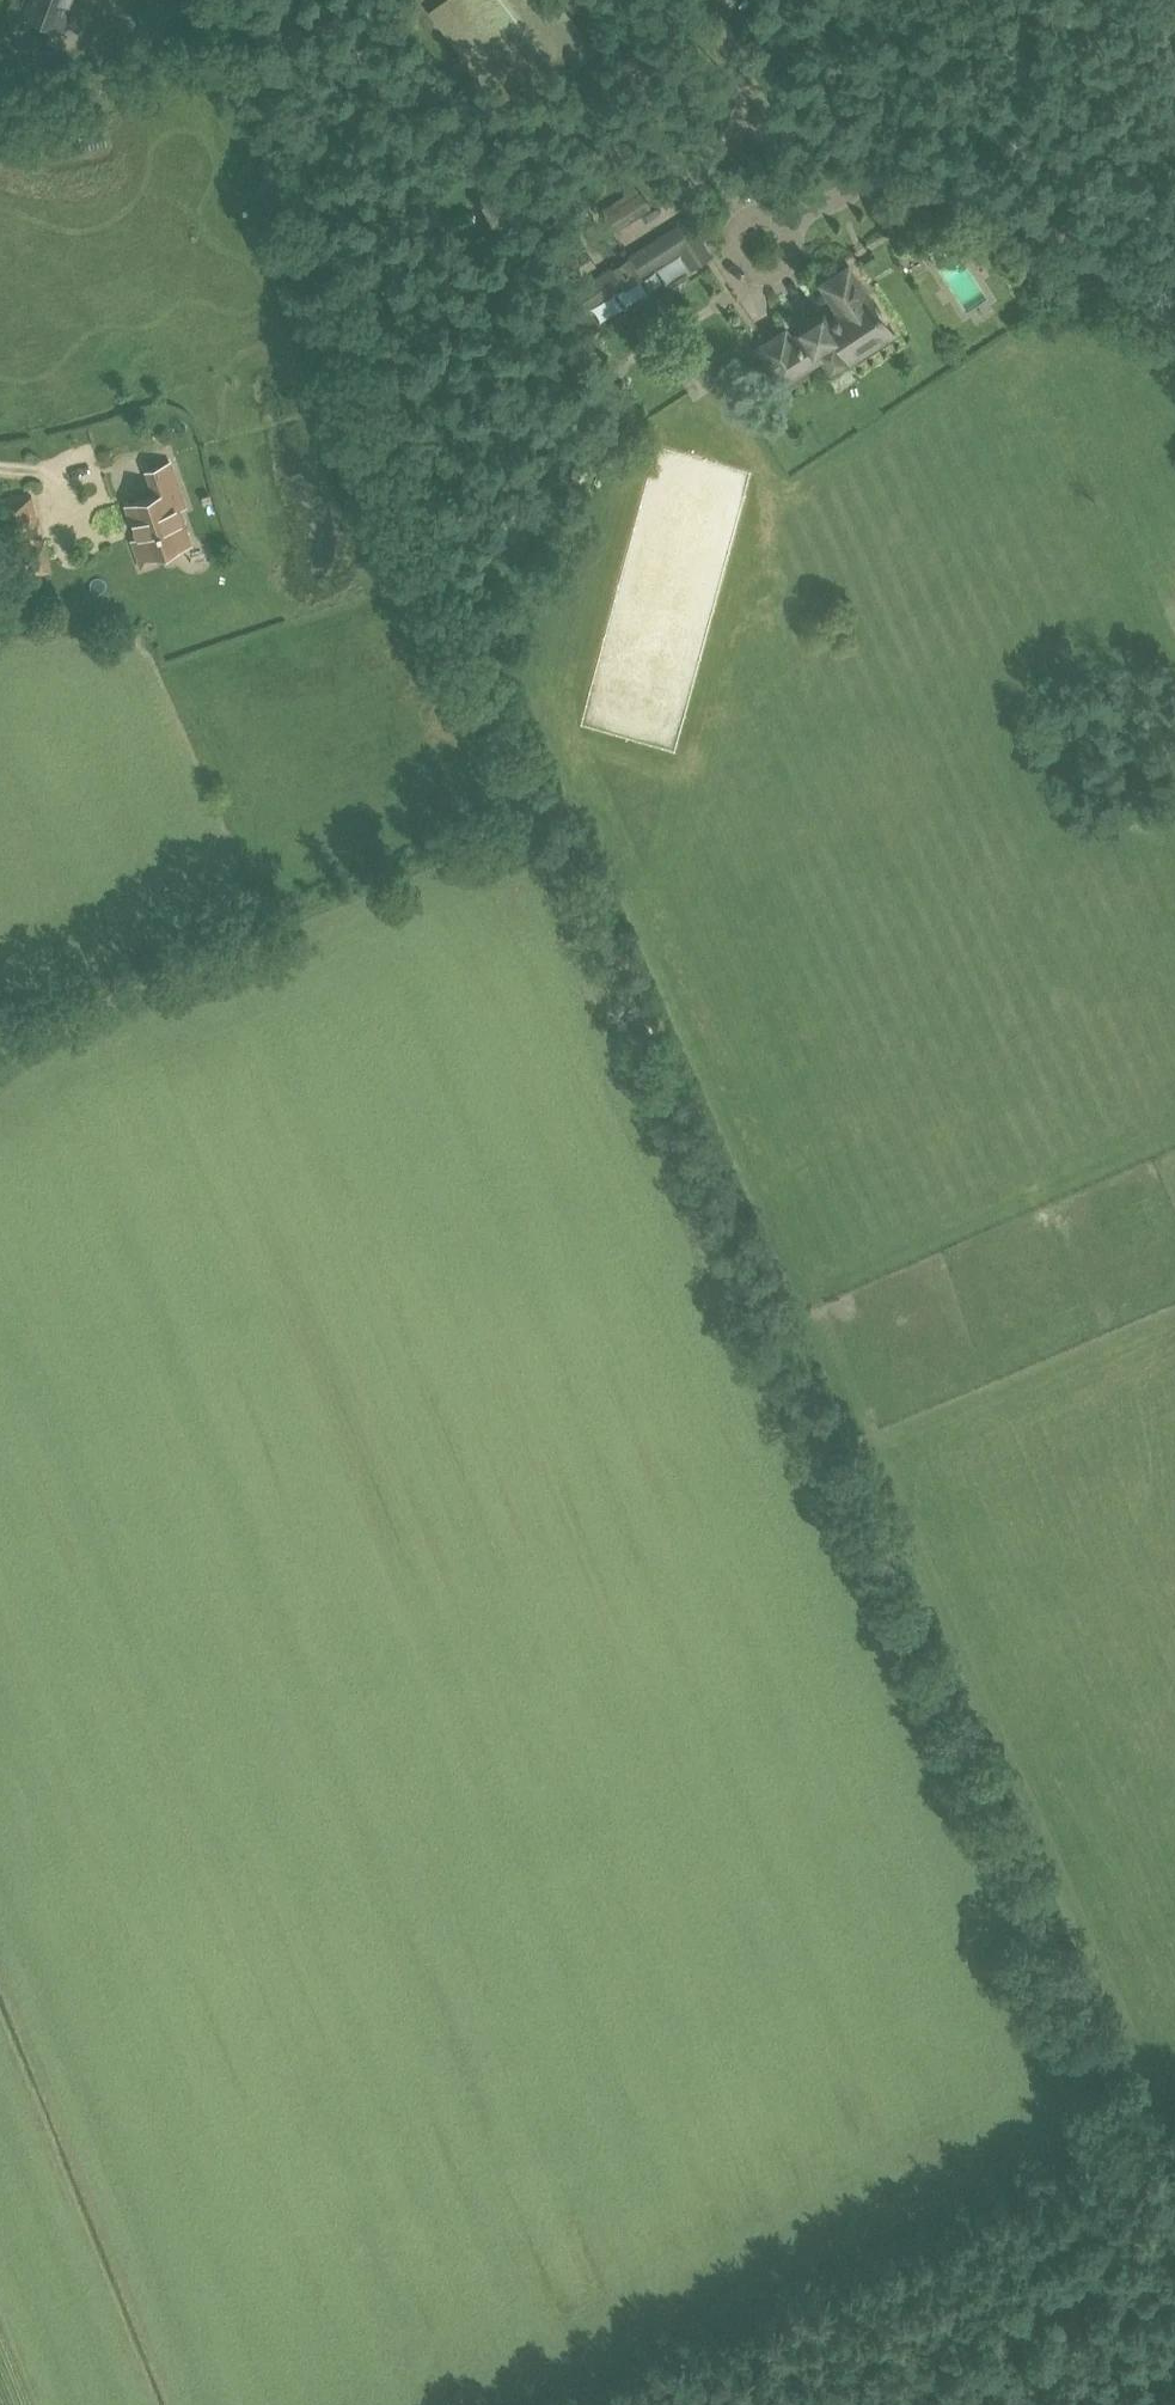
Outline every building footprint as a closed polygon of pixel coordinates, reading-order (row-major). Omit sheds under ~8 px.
[(24,4),(66,20),(73,0),(25,0),(24,4)] [(604,209),(615,226),(647,205),(636,188),(604,209)] [(690,217),(554,300),(576,340),(600,327),(591,309),(681,252),(691,269),(712,255),(690,217)] [(849,357),(891,330),(868,295),(865,297),(846,269),(822,285),(841,312),(827,322),(821,313),(800,327),(803,333),(790,341),(784,332),(760,348),(782,381),(812,361),(807,354),(835,335),(849,357)] [(163,455),(141,464),(151,488),(124,498),(132,518),(133,517),(139,531),(131,535),(141,560),(161,552),(158,545),(187,534),(174,501),(181,498),(163,455)]
